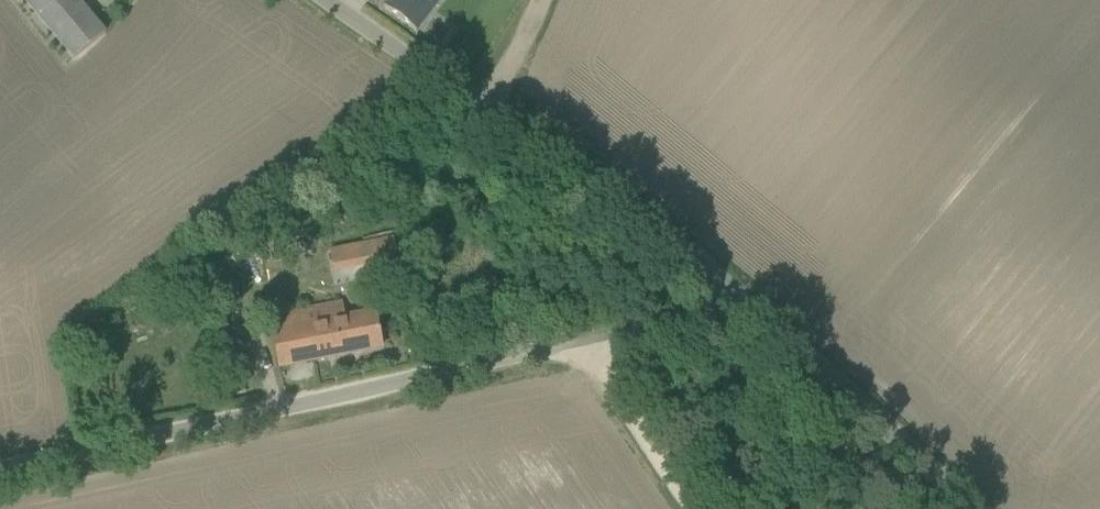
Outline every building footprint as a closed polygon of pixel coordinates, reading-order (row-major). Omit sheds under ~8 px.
[(105,32),(78,0),(22,0),(73,59),(105,32)] [(386,7),(416,29),(438,0),(391,0),(386,7)] [(362,250),(369,277),(402,268),(395,242),(362,250)] [(280,367),(382,348),(375,312),(344,318),(341,303),(270,317),(280,367)]
